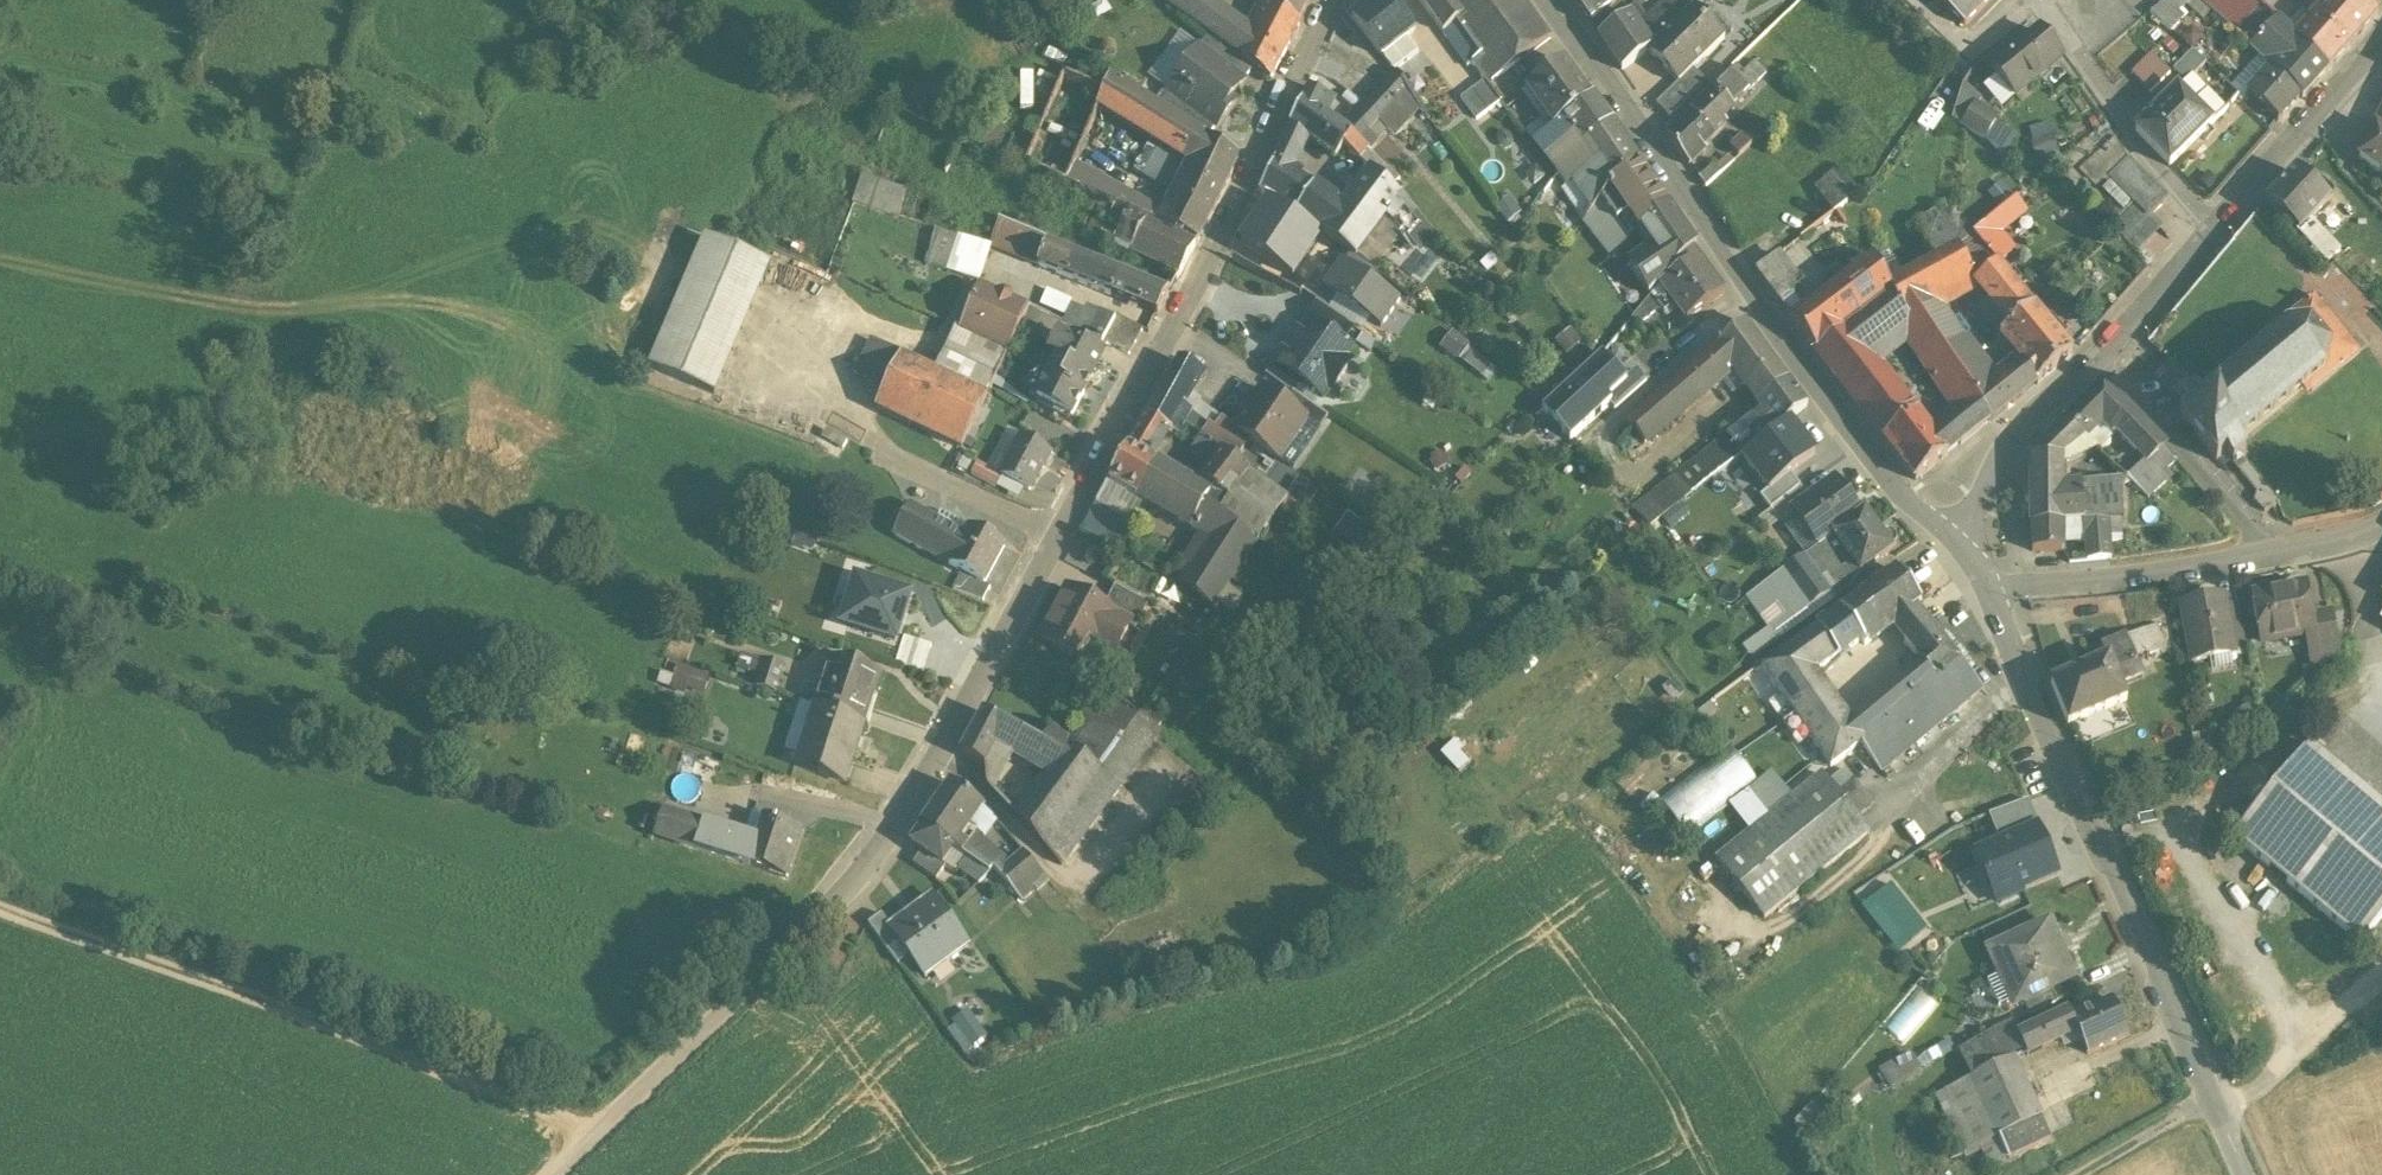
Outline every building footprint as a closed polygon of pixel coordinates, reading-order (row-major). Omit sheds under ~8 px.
[(1204,0),(1167,0),(1165,2),(1210,35),(1214,38),(1229,17),(1204,0)] [(1269,2),(1300,25),(1311,0),(1267,0),(1269,2)] [(1351,19),(1380,57),(1406,37),(1415,30),(1392,0),(1376,0),(1351,19)] [(1427,13),(1444,0),(1417,0),(1427,13)] [(1427,13),(1443,33),(1456,22),(1480,56),(1496,78),(1511,67),(1550,38),(1522,0),(1444,0),(1427,13)] [(1590,24),(1617,0),(1574,0),(1590,24)] [(1686,15),(1671,0),(1663,0),(1662,2),(1645,17),(1639,23),(1654,45),(1686,15)] [(1698,0),(1671,0),(1686,15),(1688,13),(1699,1),(1698,0)] [(1688,13),(1719,45),(1732,31),(1702,0),(1701,0),(1699,1),(1688,13)] [(1964,27),(1991,0),(1937,0),(1964,27)] [(2149,14),(2170,32),(2183,18),(2177,12),(2167,0),(2149,14)] [(2177,12),(2191,0),(2167,0),(2177,12)] [(2258,0),(2204,0),(2201,2),(2239,36),(2267,8),(2258,0)] [(2328,2),(2361,29),(2377,11),(2367,4),(2362,0),(2330,0),(2328,2)] [(1254,33),(1229,17),(1214,38),(1254,67),(1271,80),(1300,25),(1269,2),(1254,33)] [(2298,36),(2295,39),(2327,67),(2361,29),(2328,2),(2315,17),(2298,36)] [(2302,7),(2286,25),(2298,36),(2315,17),(2302,7)] [(1631,13),(1639,23),(1645,17),(1639,8),(1631,13)] [(2267,8),(2239,36),(2303,94),(2327,67),(2295,39),(2298,36),(2286,25),(2267,8)] [(1622,71),(1654,45),(1639,23),(1631,13),(1598,36),(1622,71)] [(1654,45),(1647,52),(1678,84),(1692,70),(1719,45),(1688,13),(1686,15),(1654,45)] [(1480,56),(1456,22),(1443,33),(1467,67),(1472,63),(1471,62),(1480,56)] [(2039,33),(2010,58),(2032,85),(2048,72),(2043,67),(2058,55),(2039,33)] [(1214,38),(1210,35),(1201,47),(1245,80),(1254,67),(1214,38)] [(1406,37),(1380,57),(1391,74),(1418,52),(1406,37)] [(1245,80),(1201,47),(1167,93),(1215,129),(1235,102),(1231,99),(1245,80)] [(2172,70),(2185,82),(2190,77),(2205,64),(2192,52),(2172,70)] [(2170,73),(2150,54),(2130,74),(2150,93),(2170,73)] [(2300,92),(2258,55),(2230,86),(2243,98),(2248,92),(2278,118),(2300,92)] [(1496,78),(1480,56),(1471,62),(1472,63),(1485,81),(1488,84),(1496,78)] [(1339,67),(1320,58),(1314,72),(1333,82),(1339,67)] [(2032,85),(2010,58),(1992,73),(2015,100),(2032,85)] [(1554,127),(1560,122),(1593,98),(1565,59),(1526,88),(1527,90),(1554,127)] [(1527,90),(1526,88),(1511,67),(1496,78),(1488,84),(1501,101),(1504,106),(1527,90)] [(1678,84),(1657,105),(1669,117),(1705,83),(1692,70),(1678,84)] [(1726,114),(1729,117),(1735,112),(1733,110),(1754,88),(1735,70),(1717,88),(1721,92),(1718,95),(1731,109),(1726,114)] [(1314,72),(1288,124),(1313,143),(1334,158),(1343,148),(1357,160),(1366,150),(1364,148),(1368,142),(1363,137),(1366,134),(1349,119),(1340,129),(1322,116),(1316,112),(1322,104),(1326,96),(1333,82),(1314,72)] [(1391,74),(1349,119),(1366,134),(1405,92),(1391,74)] [(1101,91),(1064,76),(1039,134),(1024,168),(1066,186),(1072,170),(1095,107),(1101,91)] [(1109,78),(1101,91),(1095,107),(1190,165),(1205,138),(1156,108),(1109,78)] [(1477,119),(1501,101),(1488,84),(1485,81),(1461,99),(1477,119)] [(1717,88),(1690,114),(1710,136),(1724,123),(1729,117),(1726,114),(1731,109),(1718,95),(1721,92),(1717,88)] [(1952,122),(1966,131),(1977,108),(1981,102),(1962,88),(1952,122)] [(2211,124),(2177,89),(2135,130),(2169,165),(2211,124)] [(1420,111),(1405,92),(1366,134),(1376,144),(1387,131),(1394,139),(1420,111)] [(1215,129),(1167,93),(1156,108),(1205,138),(1207,139),(1215,129)] [(1332,98),(1326,96),(1322,104),(1316,112),(1322,116),(1332,98)] [(1560,122),(1594,167),(1609,185),(1640,163),(1593,98),(1560,122)] [(1977,108),(1966,131),(1985,142),(1998,121),(1977,108)] [(1690,114),(1667,137),(1684,160),(1710,136),(1690,114)] [(1565,188),(1594,167),(1560,122),(1554,127),(1532,143),(1565,188)] [(1710,136),(1714,140),(1728,126),(1724,123),(1710,136)] [(1288,124),(1277,152),(1292,162),(1286,171),(1297,180),(1313,192),(1319,183),(1305,174),(1306,172),(1300,168),(1313,143),(1288,124)] [(2375,125),(2359,157),(2381,173),(2381,130),(2375,125)] [(1376,144),(1366,134),(1363,137),(1368,142),(1364,148),(1366,150),(1357,160),(1366,170),(1387,191),(1398,181),(1370,153),(1376,144)] [(1710,136),(1684,160),(1691,169),(1707,153),(1704,150),(1714,140),(1710,136)] [(1743,137),(1730,149),(1738,157),(1751,146),(1743,137)] [(1207,139),(1205,138),(1190,165),(1163,219),(1165,221),(1162,228),(1197,243),(1213,214),(1233,173),(1238,159),(1207,139)] [(2166,199),(2128,161),(2115,138),(2078,172),(2098,192),(2111,179),(2137,205),(2148,216),(2149,215),(2166,199)] [(1277,152),(1260,193),(1265,195),(1279,204),(1297,180),(1286,171),(1292,162),(1277,152)] [(1698,178),(1704,186),(1734,161),(1727,153),(1718,161),(1720,163),(1715,166),(1714,164),(1698,178)] [(1804,177),(1832,213),(1855,196),(1837,171),(1826,159),(1804,177)] [(1640,163),(1609,185),(1611,188),(1627,213),(1639,229),(1668,204),(1640,163)] [(1592,211),(1601,200),(1611,188),(1609,185),(1594,167),(1565,188),(1587,217),(1592,211)] [(2323,234),(2309,219),(2328,197),(2295,169),(2266,203),(2298,231),(2297,233),(2309,247),(2323,234)] [(1163,219),(1072,170),(1066,186),(1097,200),(1147,222),(1162,228),(1165,221),(1163,219)] [(1387,191),(1366,170),(1342,199),(1333,193),(1311,226),(1320,234),(1357,259),(1372,270),(1399,235),(1417,251),(1430,233),(1416,217),(1387,191)] [(853,205),(897,220),(907,191),(864,179),(853,205)] [(1313,192),(1297,180),(1279,204),(1311,226),(1333,193),(1319,183),(1313,192)] [(1627,213),(1611,188),(1601,200),(1616,221),(1627,213)] [(937,200),(907,191),(897,220),(925,228),(937,200)] [(1265,195),(1239,246),(1293,277),(1320,234),(1311,226),(1279,204),(1265,195)] [(1147,222),(1097,200),(1083,229),(1131,252),(1146,224),(1147,222)] [(1609,258),(1640,230),(1639,229),(1627,213),(1616,221),(1601,200),(1592,211),(1587,217),(1584,222),(1583,221),(1582,223),(1609,258)] [(2015,200),(1986,225),(1995,235),(2024,211),(2015,200)] [(1668,204),(1639,229),(1640,230),(1652,247),(1655,250),(1645,260),(1661,281),(1681,260),(1682,261),(1693,250),(1697,246),(1668,204)] [(2137,205),(2113,228),(2136,251),(2161,226),(2149,215),(2148,216),(2137,205)] [(1934,259),(1957,247),(1958,221),(1939,208),(1914,226),(1934,259)] [(2252,216),(2242,227),(2261,245),(2274,230),(2256,212),(2252,216)] [(1131,252),(1130,253),(1180,275),(1196,246),(1146,224),(1131,252)] [(1995,235),(1986,225),(1973,236),(1976,239),(1996,264),(1997,266),(2011,255),(1995,235)] [(978,282),(989,249),(935,232),(924,264),(978,282)] [(2334,246),(2323,234),(2309,247),(2325,265),(2340,252),(2334,246)] [(1067,247),(1050,239),(1050,242),(1048,246),(1064,253),(1067,247)] [(1996,264),(1976,239),(1964,247),(1985,274),(1996,264)] [(662,373),(720,394),(769,266),(710,241),(662,373)] [(2343,250),(2337,243),(2334,246),(2340,252),(2343,250)] [(1048,246),(1046,246),(1038,266),(1066,277),(1074,257),(1064,253),(1048,246)] [(1626,268),(1650,297),(1658,288),(1682,261),(1681,260),(1661,281),(1645,260),(1655,250),(1652,247),(1626,268)] [(1997,380),(1964,337),(1958,341),(1928,302),(1970,278),(1974,276),(1957,247),(1934,259),(1889,282),(1894,295),(1904,314),(1910,309),(1992,421),(2038,383),(2021,363),(1997,380)] [(1964,247),(1957,247),(1974,276),(1970,278),(1974,283),(1985,274),(1964,247)] [(1693,250),(1682,261),(1658,288),(1676,312),(1684,323),(1725,293),(1693,250)] [(1782,250),(1753,271),(1775,300),(1803,278),(1782,250)] [(1871,256),(1788,318),(1814,351),(1848,330),(1894,295),(1889,282),(1871,256)] [(1121,276),(1074,257),(1066,277),(1112,296),(1121,276)] [(1997,266),(1996,264),(1985,274),(1974,283),(2010,327),(1999,337),(2021,363),(2038,383),(2071,355),(1997,266)] [(1343,269),(1327,292),(1336,299),(1370,322),(1382,330),(1398,306),(1343,269)] [(1169,295),(1121,276),(1112,296),(1158,315),(1169,295)] [(1658,288),(1650,297),(1666,318),(1676,312),(1658,288)] [(1029,312),(981,290),(961,333),(1009,354),(1021,328),(1029,312)] [(1041,304),(1065,315),(1071,305),(1073,302),(1049,290),(1041,304)] [(1848,330),(1879,367),(1906,347),(1954,417),(1968,405),(1900,318),(1904,314),(1894,295),(1848,330)] [(2268,344),(2200,399),(2193,390),(2180,400),(2188,410),(2179,417),(2216,462),(2225,454),(2232,463),(2245,453),(2237,443),(2304,388),(2310,394),(2358,356),(2311,298),(2263,337),(2268,344)] [(1370,322),(1336,299),(1328,310),(1362,333),(1370,322)] [(1352,327),(1318,304),(1306,321),(1310,324),(1311,323),(1340,344),(1352,327)] [(1065,315),(1062,323),(1077,330),(1082,333),(1094,311),(1086,307),(1084,310),(1071,305),(1065,315)] [(1031,308),(1029,312),(1021,328),(1053,343),(1057,335),(1071,341),(1077,330),(1062,323),(1031,308)] [(1116,319),(1094,309),(1094,311),(1082,333),(1103,343),(1104,341),(1116,319)] [(1992,421),(1910,309),(1904,314),(1900,318),(1968,405),(1954,417),(1934,433),(1879,367),(1848,330),(1814,351),(1915,480),(1992,421)] [(1143,329),(1118,316),(1116,319),(1104,341),(1129,354),(1143,329)] [(1310,324),(1300,338),(1296,336),(1286,351),(1290,353),(1280,367),(1279,368),(1300,383),(1304,376),(1324,390),(1327,387),(1337,385),(1346,371),(1345,361),(1351,352),(1340,344),(1311,323),(1310,324)] [(1743,323),(1627,421),(1648,444),(1734,370),(1754,396),(1782,373),(1743,323)] [(1070,343),(1096,356),(1103,343),(1082,333),(1077,330),(1071,341),(1070,343)] [(961,333),(948,354),(997,378),(1009,354),(961,333)] [(1070,343),(1071,341),(1057,335),(1053,343),(1046,357),(1057,363),(1059,359),(1060,359),(1069,342),(1070,343)] [(1069,342),(1060,359),(1059,359),(1057,363),(1037,400),(1072,418),(1093,377),(1086,373),(1096,356),(1070,343),(1069,342)] [(863,381),(885,391),(901,358),(879,347),(863,381)] [(948,354),(937,375),(986,399),(997,378),(948,354)] [(1610,405),(1630,387),(1626,383),(1601,355),(1599,357),(1541,410),(1570,441),(1610,405)] [(937,375),(901,358),(885,391),(876,409),(961,450),(986,399),(937,375)] [(1179,361),(1169,378),(1147,416),(1168,430),(1176,435),(1183,427),(1199,438),(1222,454),(1233,461),(1248,440),(1235,430),(1221,421),(1215,430),(1192,414),(1193,413),(1183,405),(1189,396),(1190,396),(1204,374),(1179,361)] [(1300,383),(1279,368),(1280,367),(1276,365),(1267,377),(1292,395),(1300,383)] [(1615,410),(1646,382),(1637,372),(1626,383),(1630,387),(1610,405),(1615,410)] [(1782,373),(1754,396),(1764,409),(1727,438),(1743,458),(1789,423),(1809,407),(1782,373)] [(2102,383),(2064,422),(2064,423),(2083,442),(2104,421),(2105,421),(2120,404),(2121,403),(2102,383)] [(1284,406),(1262,391),(1235,430),(1248,440),(1277,459),(1304,421),(1304,420),(1284,406)] [(1327,419),(1292,395),(1284,406),(1304,420),(1304,421),(1318,431),(1327,419)] [(2161,447),(2120,404),(2105,421),(2144,463),(2161,447)] [(1147,416),(1109,481),(1138,497),(1155,466),(1149,462),(1163,438),(1168,430),(1147,416)] [(1743,458),(1768,491),(1790,474),(1814,455),(1789,423),(1743,458)] [(2083,442),(2064,423),(2051,436),(2061,447),(2062,463),(2083,442)] [(987,468),(1000,475),(1021,437),(1007,430),(987,468)] [(1176,435),(1168,430),(1163,438),(1171,443),(1176,435)] [(1650,531),(1743,458),(1727,438),(1725,435),(1632,508),(1650,531)] [(2051,436),(2031,456),(2032,526),(2062,524),(2062,489),(2062,463),(2061,447),(2051,436)] [(1021,437),(1000,475),(1003,477),(1029,492),(1042,469),(1044,470),(1052,455),(1053,454),(1021,437)] [(1222,454),(1199,438),(1186,459),(1202,469),(1195,478),(1202,483),(1222,454)] [(2183,469),(2161,447),(2144,463),(2124,480),(2148,502),(2183,469)] [(1222,454),(1202,483),(1214,491),(1232,504),(1249,474),(1250,473),(1233,461),(1222,454)] [(987,468),(978,463),(971,475),(996,489),(1003,477),(1000,475),(987,468)] [(1189,488),(1155,466),(1138,497),(1145,501),(1192,528),(1204,508),(1205,505),(1208,500),(1189,488)] [(1232,504),(1214,491),(1208,500),(1205,505),(1204,508),(1259,545),(1278,516),(1288,501),(1249,474),(1232,504)] [(1790,474),(1768,491),(1760,497),(1770,509),(1800,487),(1790,474)] [(1202,483),(1195,478),(1189,488),(1208,500),(1214,491),(1202,483)] [(1133,524),(1145,501),(1138,497),(1109,481),(1108,484),(1097,502),(1133,524)] [(1809,499),(1791,511),(1792,512),(1817,548),(1833,537),(1860,518),(1834,481),(1809,499)] [(2062,489),(2062,524),(2075,523),(2083,523),(2106,522),(2121,521),(2120,484),(2062,489)] [(1800,487),(1770,509),(1778,522),(1792,512),(1791,511),(1809,499),(1800,487)] [(1302,514),(1288,501),(1278,516),(1292,526),(1302,514)] [(1119,550),(1133,524),(1097,502),(1083,528),(1119,550)] [(1005,547),(970,527),(964,539),(936,524),(937,522),(912,508),(896,537),(921,551),(922,549),(950,564),(949,566),(963,573),(984,585),(1005,547)] [(1259,545),(1204,508),(1190,532),(1197,536),(1180,565),(1186,568),(1176,586),(1213,608),(1259,545)] [(964,539),(970,527),(942,512),(937,522),(936,524),(964,539)] [(1878,537),(1864,515),(1860,518),(1833,537),(1859,574),(1889,552),(1889,551),(1893,548),(1895,544),(1895,539),(1892,536),(1888,534),(1883,534),(1878,537)] [(1278,516),(1259,545),(1282,561),(1302,533),(1292,526),(1278,516)] [(2122,543),(2121,521),(2106,522),(2109,543),(2122,543)] [(2106,522),(2083,523),(2083,532),(2085,545),(2087,561),(2110,559),(2109,543),(2106,522)] [(2085,545),(2083,532),(2076,533),(2075,523),(2062,524),(2062,546),(2085,545)] [(2083,523),(2075,523),(2076,533),(2083,532),(2083,523)] [(2062,524),(2032,526),(2032,552),(2061,552),(2062,546),(2062,524)] [(1806,612),(1779,574),(1743,599),(1766,631),(1741,649),(1746,657),(1757,659),(1851,592),(1859,574),(1833,537),(1817,548),(1802,558),(1829,596),(1806,612)] [(1829,596),(1802,558),(1779,574),(1806,612),(1829,596)] [(1861,743),(1959,663),(1913,609),(1920,604),(1895,570),(1761,667),(1831,768),(1861,743)] [(984,585),(963,573),(953,591),(983,602),(991,588),(984,585)] [(843,626),(896,642),(909,598),(856,582),(843,626)] [(1148,604),(1115,587),(1103,609),(1130,624),(1129,626),(1135,630),(1148,604)] [(2303,587),(2254,596),(2255,601),(2251,601),(2249,606),(2250,612),(2254,616),(2258,615),(2263,641),(2305,634),(2312,632),(2309,617),(2303,587)] [(1103,609),(1070,592),(1057,616),(1055,614),(1042,638),(1054,645),(1053,648),(1073,658),(1074,656),(1090,665),(1103,640),(1117,648),(1129,626),(1130,624),(1103,609)] [(2223,600),(2190,606),(2190,602),(2180,604),(2191,664),(2213,660),(2212,653),(2229,650),(2231,657),(2233,657),(2232,650),(2224,608),(2223,600)] [(2238,606),(2224,608),(2232,650),(2246,648),(2238,606)] [(1163,664),(1192,628),(1168,609),(1139,646),(1163,664)] [(2329,613),(2309,617),(2312,632),(2305,634),(2313,677),(2336,654),(2329,613)] [(2155,629),(2126,641),(2135,661),(2147,656),(2149,659),(2165,653),(2155,629)] [(904,638),(896,664),(924,673),(932,647),(904,638)] [(2125,638),(2100,648),(2106,662),(2108,661),(2120,690),(2143,680),(2135,661),(2126,641),(2125,638)] [(881,676),(832,660),(815,709),(858,724),(868,727),(873,710),(869,709),(873,696),(875,697),(881,676)] [(2106,662),(2051,685),(2068,727),(2126,704),(2120,690),(2108,661),(2106,662)] [(784,669),(765,663),(756,690),(775,696),(784,669)] [(1959,663),(1861,743),(1881,771),(1981,689),(1959,663)] [(692,672),(685,690),(702,696),(709,678),(692,672)] [(1718,750),(1775,709),(1761,689),(1703,729),(1718,750)] [(1061,827),(1081,843),(1162,734),(1139,718),(1137,721),(1098,693),(1066,739),(1063,745),(1101,772),(1061,827)] [(858,724),(815,709),(798,761),(820,769),(818,775),(846,784),(853,761),(847,758),(858,724)] [(1007,726),(983,713),(961,753),(985,766),(995,748),(1007,726)] [(2333,715),(2310,742),(2381,802),(2381,756),(2333,715)] [(1743,795),(1799,753),(1772,716),(1715,757),(1743,795)] [(1023,735),(1007,726),(995,748),(1011,756),(1013,752),(1023,735)] [(1040,745),(1023,735),(1013,752),(1016,754),(1013,759),(1042,776),(1063,745),(1066,739),(1049,729),(1040,745)] [(2308,744),(2231,836),(2360,943),(2381,917),(2381,806),(2308,744)] [(1101,772),(1063,745),(1042,776),(1015,813),(1046,848),(1061,827),(1101,772)] [(1801,752),(1749,794),(1768,819),(1820,777),(1801,752)] [(2264,757),(2205,814),(2218,827),(2277,771),(2264,757)] [(1868,836),(1820,777),(1768,819),(1716,861),(1764,920),(1868,836)] [(950,783),(921,825),(954,848),(966,856),(989,872),(993,868),(994,867),(994,868),(1002,860),(979,840),(983,834),(968,823),(981,805),(950,783)] [(1991,818),(2002,844),(2036,830),(2039,828),(2028,802),(1991,818)] [(701,826),(663,814),(656,837),(695,850),(702,827),(701,826)] [(744,838),(732,835),(724,859),(749,867),(764,822),(750,818),(744,838)] [(764,822),(749,867),(787,879),(802,833),(765,821),(764,822)] [(732,835),(702,825),(701,826),(702,827),(695,850),(724,859),(732,835)] [(954,848),(923,826),(911,843),(922,850),(942,864),(943,863),(954,848)] [(1081,843),(1061,827),(1046,848),(1063,867),(1081,843)] [(1980,853),(2001,905),(2019,897),(2016,891),(2055,875),(2036,830),(2002,844),(1980,853)] [(942,864),(922,850),(913,863),(936,880),(946,865),(943,863),(942,864)] [(1010,867),(1000,875),(1018,896),(1025,890),(1020,883),(1026,879),(1037,891),(1049,881),(1026,854),(1010,867)] [(989,872),(966,856),(958,868),(979,882),(989,872)] [(1010,867),(1002,860),(994,868),(994,867),(993,868),(1000,875),(1010,867)] [(1925,930),(1908,907),(1892,886),(1876,898),(1880,904),(1867,913),(1891,944),(1904,935),(1909,942),(1925,930)] [(890,926),(889,927),(900,941),(926,977),(968,947),(931,896),(890,926)] [(890,926),(881,914),(868,923),(888,950),(900,941),(889,927),(890,926)] [(2048,923),(1987,951),(2000,978),(1987,984),(1998,1009),(2012,1003),(2013,1007),(2023,1003),(2074,979),(2073,978),(2048,923)] [(2074,979),(2023,1003),(2029,1016),(2084,990),(2077,976),(2073,978),(2074,979)] [(2088,1004),(2067,1014),(2076,1033),(2087,1056),(2128,1037),(2112,1001),(2091,1011),(2088,1004)] [(978,1008),(952,1022),(966,1050),(993,1037),(978,1008)] [(2067,1014),(2049,1022),(2058,1042),(2076,1033),(2067,1014)] [(2049,1022),(2017,1037),(2025,1055),(2026,1057),(2058,1042),(2049,1022)] [(2012,1060),(2025,1055),(2017,1037),(2011,1024),(1996,1031),(1958,1054),(1970,1080),(2012,1060)] [(1923,1074),(1955,1055),(1948,1042),(1915,1060),(1923,1074)] [(1890,1093),(1923,1074),(1915,1060),(1911,1053),(1878,1072),(1890,1093)] [(2012,1060),(1970,1080),(1998,1140),(2040,1120),(2012,1060)] [(1998,1140),(1970,1080),(1935,1096),(1963,1156),(1975,1151),(1998,1140)] [(2040,1120),(1998,1140),(2008,1160),(2008,1161),(2050,1142),(2040,1120)] [(1998,1140),(1975,1151),(1983,1170),(2008,1160),(1998,1140)]
